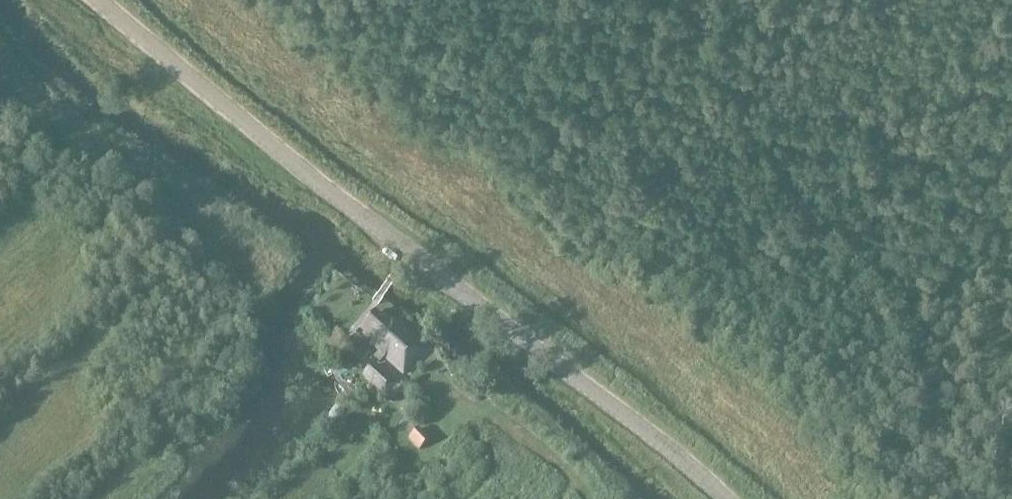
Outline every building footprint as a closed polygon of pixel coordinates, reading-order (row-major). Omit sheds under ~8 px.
[(374,314),(361,330),(376,343),(373,347),(404,375),(426,350),(394,322),(389,328),(374,314)] [(376,366),(362,378),(385,399),(398,386),(376,366)] [(401,397),(395,404),(405,414),(411,408),(401,397)] [(429,440),(418,429),(407,439),(417,450),(429,440)]
